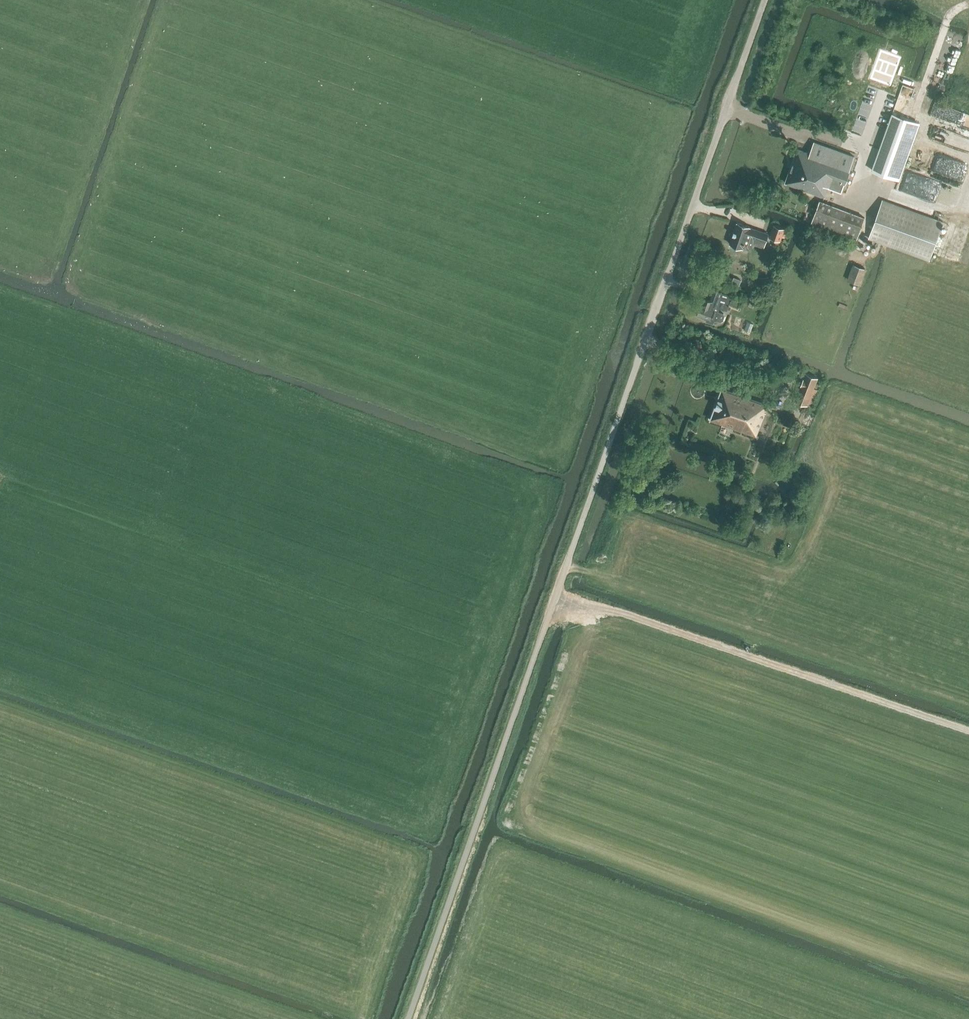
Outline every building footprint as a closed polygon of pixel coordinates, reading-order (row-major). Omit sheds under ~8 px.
[(902,52),(899,60),(913,64),(915,57),(902,52)] [(913,87),(916,79),(908,75),(904,84),(913,87)] [(903,86),(900,98),(912,100),(914,89),(903,86)] [(890,116),(890,113),(890,109),(890,108),(889,105),(887,102),(886,100),(885,99),(882,97),(881,96),(879,95),(877,94),(875,94),(872,94),(870,94),(868,94),(865,96),(862,97),(861,98),(859,100),(858,102),(856,105),(855,109),(855,112),(855,115),(856,118),(858,121),(860,124),(862,126),(864,127),(866,128),(868,128),(869,129),(872,129),(875,129),(877,128),(879,128),(882,126),(884,125),(885,124),(887,122),(888,119),(890,116)] [(952,116),(960,120),(966,106),(958,103),(952,116)] [(871,171),(899,180),(919,122),(891,113),(871,171)] [(952,139),(957,126),(942,121),(937,134),(952,139)] [(786,183),(824,197),(825,196),(828,188),(841,192),(854,157),(813,142),(809,154),(797,150),(786,183)] [(868,239),(930,261),(944,222),(882,200),(868,239)] [(819,201),(811,224),(856,241),(865,218),(819,201)] [(764,248),(769,234),(737,223),(730,244),(744,249),(744,248),(751,251),(753,245),(764,248)] [(769,238),(780,242),(782,237),(785,238),(788,230),(785,229),(773,225),(769,238)] [(847,279),(861,284),(867,268),(853,263),(847,279)] [(705,321),(713,324),(715,320),(720,322),(723,321),(724,316),(723,313),(718,311),(719,308),(727,311),(733,296),(714,290),(710,301),(704,299),(702,305),(700,305),(697,315),(706,318),(705,321)] [(745,331),(750,333),(753,324),(747,322),(745,331)] [(708,370),(707,362),(699,363),(699,371),(708,370)] [(795,401),(808,406),(818,378),(805,373),(795,401)] [(710,420),(757,437),(766,413),(765,412),(768,404),(722,388),(710,420)]
